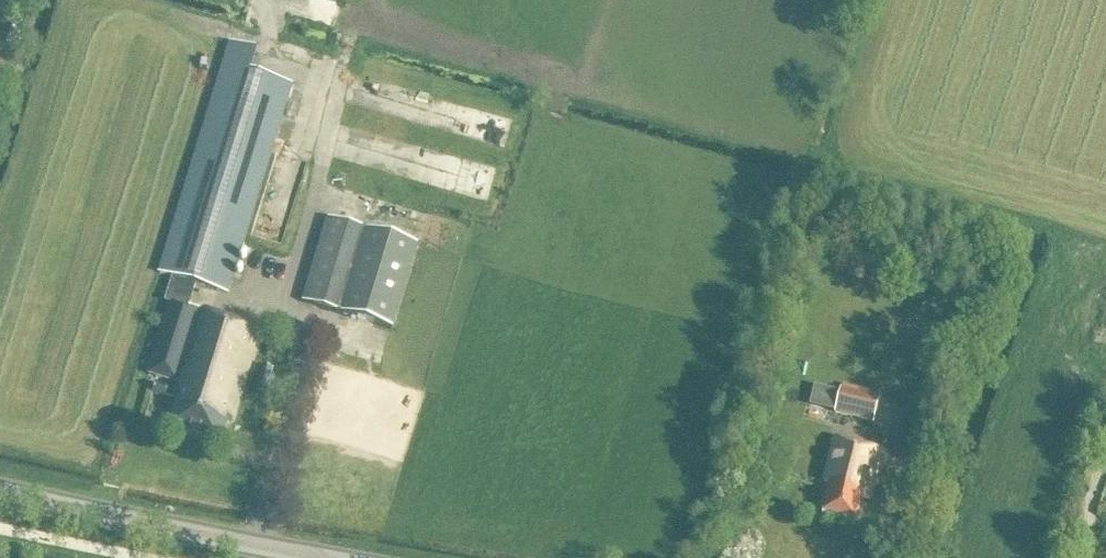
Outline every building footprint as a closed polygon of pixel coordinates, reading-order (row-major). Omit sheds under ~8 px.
[(227,297),(291,87),(256,77),(262,57),(231,47),(161,276),(173,280),(165,306),(171,307),(149,378),(177,386),(174,397),(179,398),(169,430),(220,446),(227,423),(234,425),(263,331),(190,309),(197,287),(227,297)] [(442,129),(510,138),(514,115),(445,106),(442,129)] [(340,317),(366,232),(328,220),(301,305),(340,317)] [(392,334),(419,249),(366,232),(340,317),(392,334)] [(874,426),(880,401),(841,391),(835,417),(874,426)] [(871,502),(882,455),(834,444),(824,484),(830,486),(822,515),(856,524),(862,500),(871,502)]
